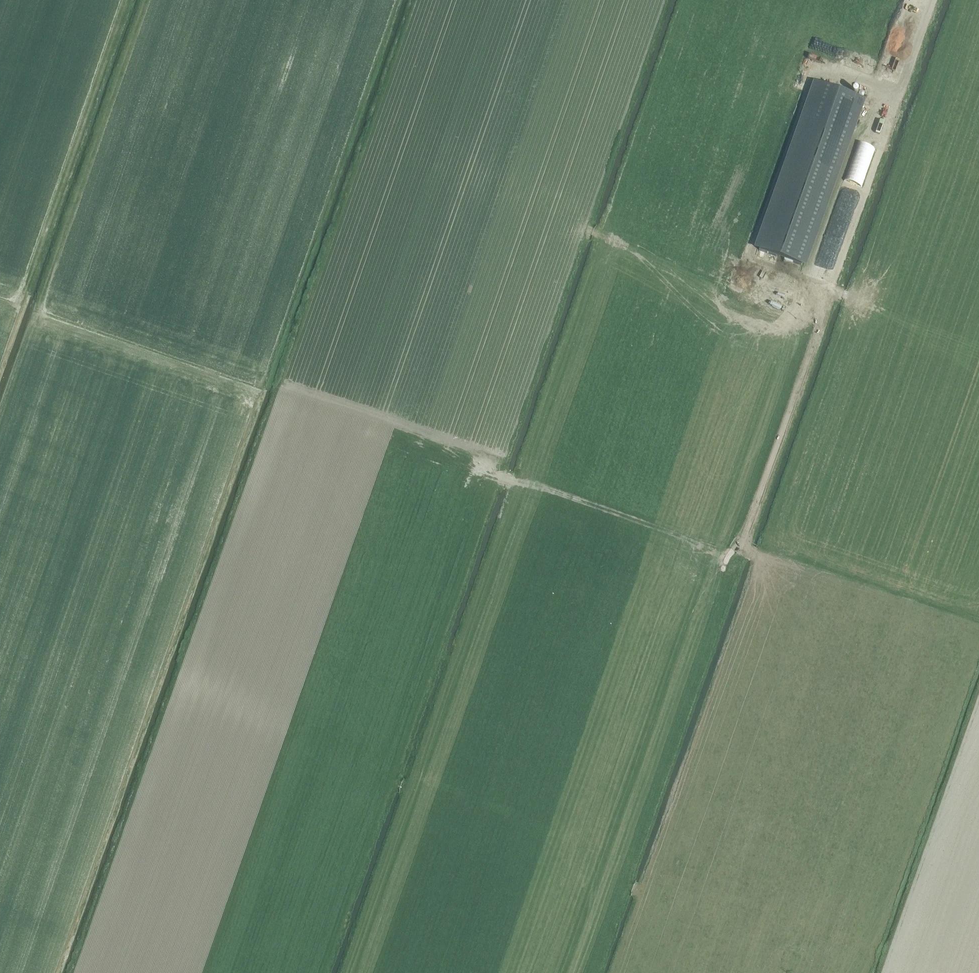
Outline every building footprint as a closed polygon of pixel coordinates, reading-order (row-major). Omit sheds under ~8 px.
[(759,251),(802,266),(850,129),(853,130),(864,100),(862,99),(859,98),(816,83),(805,113),(808,114),(759,251)] [(875,149),(858,144),(845,182),(862,188),(875,149)]
